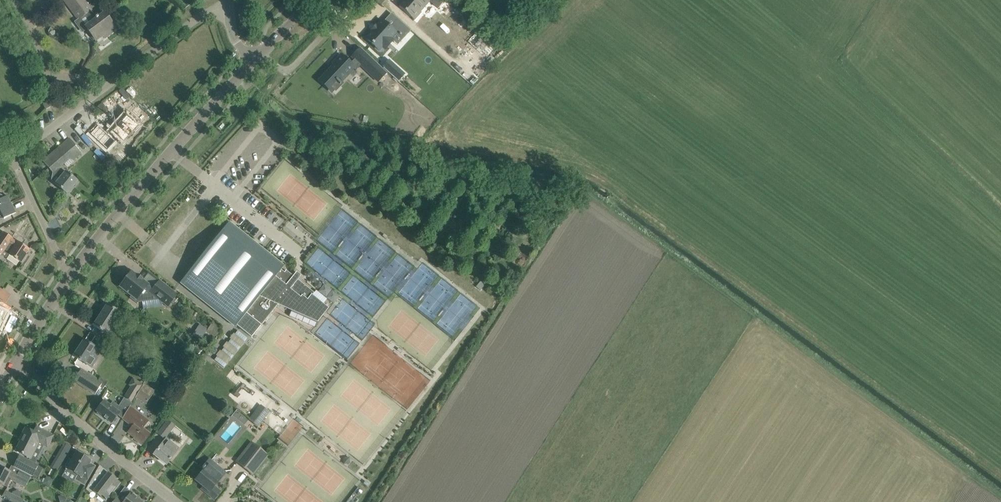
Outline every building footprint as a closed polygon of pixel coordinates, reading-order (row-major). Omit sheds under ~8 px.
[(84,0),(64,0),(79,21),(85,16),(90,22),(84,27),(95,40),(102,34),(100,32),(103,30),(108,36),(116,29),(110,21),(113,18),(113,16),(111,13),(110,12),(107,13),(105,15),(103,12),(97,17),(84,0)] [(399,7),(415,20),(421,13),(420,12),(430,1),(438,9),(444,2),(442,0),(405,0),(399,7)] [(372,31),(366,38),(378,49),(382,44),(385,47),(391,41),(389,39),(397,30),(400,34),(399,34),(401,36),(401,35),(404,38),(411,31),(398,19),(390,27),(382,21),(377,26),(376,25),(371,31),(372,31)] [(478,32),(467,44),(475,51),(475,50),(479,54),(478,54),(480,55),(485,59),(484,59),(485,61),(496,49),(478,32)] [(334,66),(320,81),(328,89),(336,81),(340,85),(341,83),(340,83),(346,77),(345,76),(352,69),(353,69),(353,68),(356,71),(362,65),(378,80),(386,72),(361,48),(353,57),(355,59),(350,64),(341,56),(333,65),(334,66)] [(124,117),(108,134),(98,126),(90,134),(107,150),(115,141),(112,138),(115,135),(123,142),(127,138),(128,138),(133,133),(132,133),(138,126),(127,115),(125,117),(124,117)] [(56,150),(43,161),(52,173),(54,171),(62,177),(55,184),(67,194),(77,181),(66,172),(65,172),(59,167),(70,158),(73,161),(82,153),(70,138),(56,150)] [(1,213),(4,219),(7,217),(16,213),(7,196),(4,197),(3,197),(3,196),(2,195),(1,195),(0,195),(0,194),(0,214),(1,213)] [(281,270),(283,268),(228,224),(181,281),(251,337),(261,325),(278,305),(317,322),(328,308),(312,295),(314,293),(297,280),(300,277),(299,277),(296,274),(294,276),(286,270),(284,273),(281,270)] [(12,257),(21,263),(30,249),(4,232),(0,238),(0,254),(2,255),(4,251),(9,254),(9,255),(12,257)] [(132,271),(119,287),(131,296),(130,298),(137,304),(143,296),(141,295),(145,289),(153,295),(156,291),(165,298),(162,302),(168,307),(178,294),(160,280),(154,288),(142,279),(138,275),(137,275),(132,271)] [(94,325),(94,326),(102,331),(106,334),(109,335),(104,342),(105,342),(124,354),(128,348),(111,337),(125,316),(120,313),(116,311),(108,305),(103,313),(102,312),(102,313),(103,313),(95,325),(94,325)] [(202,327),(195,336),(200,340),(206,332),(207,330),(202,327)] [(235,330),(213,359),(222,366),(245,337),(235,330)] [(98,350),(92,346),(84,341),(74,356),(91,367),(97,357),(100,352),(97,350),(98,350)] [(82,370),(74,381),(95,395),(99,389),(102,391),(105,386),(106,385),(105,384),(103,383),(99,380),(93,376),(90,375),(82,370)] [(174,373),(168,382),(179,390),(186,381),(174,373)] [(155,388),(159,383),(154,379),(150,385),(155,388)] [(139,391),(138,393),(149,399),(155,390),(144,384),(139,391)] [(131,386),(124,398),(132,403),(135,398),(137,395),(139,391),(131,386)] [(130,405),(132,403),(124,398),(119,406),(113,401),(110,405),(104,401),(96,411),(98,412),(97,413),(102,417),(103,416),(112,423),(118,415),(123,419),(125,415),(130,405)] [(141,445),(147,437),(151,433),(142,426),(148,419),(130,405),(125,415),(123,419),(133,427),(128,433),(137,439),(136,440),(141,445)] [(261,405),(252,415),(261,423),(262,421),(270,412),(261,405)] [(167,420),(158,433),(164,438),(174,425),(167,420)] [(23,437),(16,451),(25,456),(30,459),(36,462),(44,445),(47,447),(49,445),(53,436),(37,427),(34,433),(26,428),(22,436),(23,437)] [(167,465),(173,457),(180,448),(167,438),(162,445),(154,455),(167,465)] [(64,443),(61,448),(69,453),(72,447),(64,443)] [(252,443),(237,462),(253,474),(268,455),(252,443)] [(86,456),(78,452),(78,453),(76,453),(72,461),(69,459),(65,466),(67,468),(67,469),(77,475),(74,480),(85,486),(96,467),(90,463),(91,461),(86,458),(86,456)] [(38,465),(19,456),(14,467),(20,470),(31,476),(32,476),(38,465)] [(214,499),(220,492),(221,491),(214,485),(219,479),(219,478),(225,471),(210,459),(203,468),(205,469),(196,480),(204,487),(202,489),(205,486),(207,488),(205,491),(214,499)] [(53,462),(50,467),(58,471),(61,466),(53,462)] [(0,467),(0,483),(7,487),(11,480),(25,487),(31,476),(20,470),(17,475),(0,467)] [(114,491),(120,483),(108,474),(103,480),(95,474),(86,490),(89,492),(94,492),(98,494),(95,498),(95,501),(104,501),(105,501),(106,501),(114,491)] [(23,501),(5,491),(2,498),(10,501),(23,501)] [(138,499),(139,498),(131,492),(123,501),(142,501),(138,499)]
